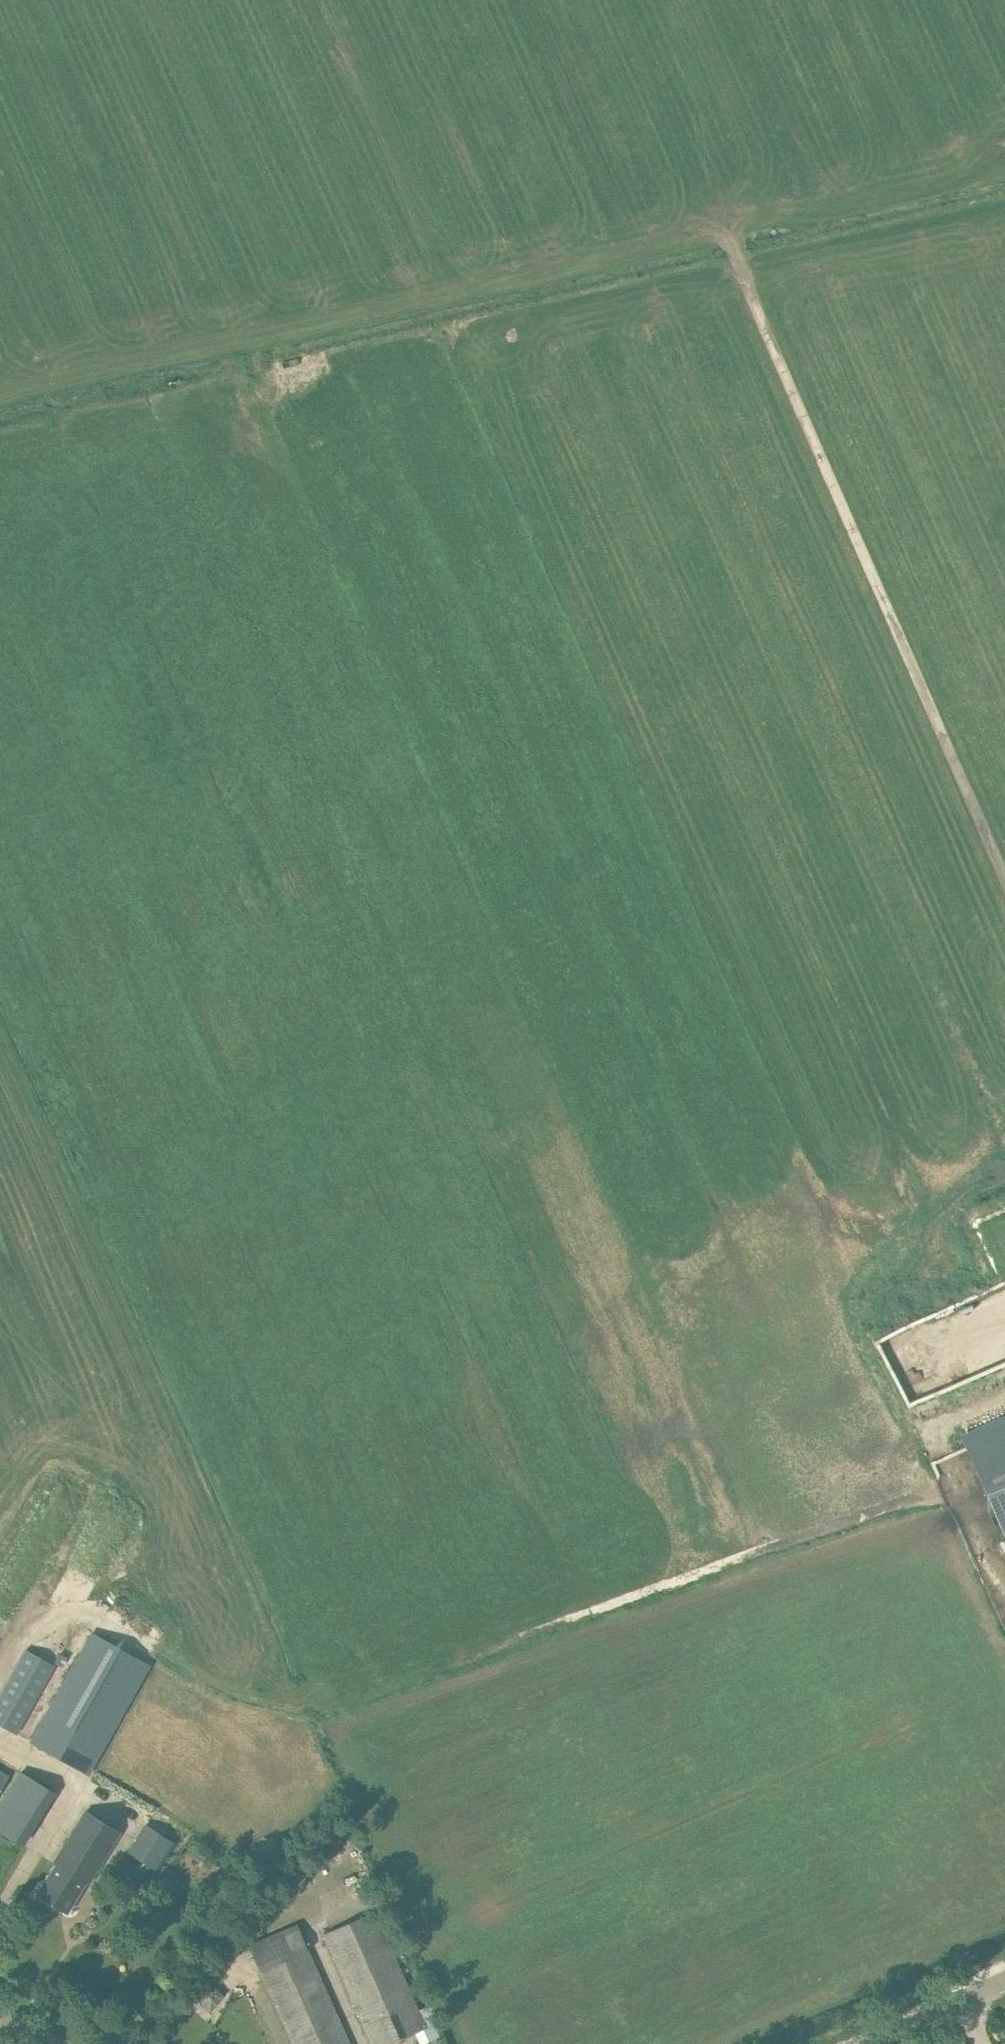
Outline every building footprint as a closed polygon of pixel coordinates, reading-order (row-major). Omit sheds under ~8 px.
[(1004,1535),(1004,1424),(963,1443),(1004,1535)] [(152,1662),(95,1629),(33,1739),(90,1771),(152,1662)] [(16,1733),(55,1666),(28,1650),(0,1698),(0,1724),(16,1733)] [(0,1767),(0,1789),(10,1773),(0,1767)] [(22,1771),(0,1805),(0,1825),(24,1840),(54,1791),(22,1771)] [(121,1829),(87,1808),(54,1863),(56,1864),(37,1895),(67,1913),(86,1882),(88,1884),(121,1829)] [(145,1829),(134,1848),(152,1860),(164,1841),(145,1829)] [(163,1895),(170,1899),(180,1882),(173,1878),(163,1895)] [(426,2027),(375,1911),(323,1934),(372,2043),(386,2043),(426,2027)] [(297,1924),(249,1945),(293,2043),(350,2043),(297,1924)]
